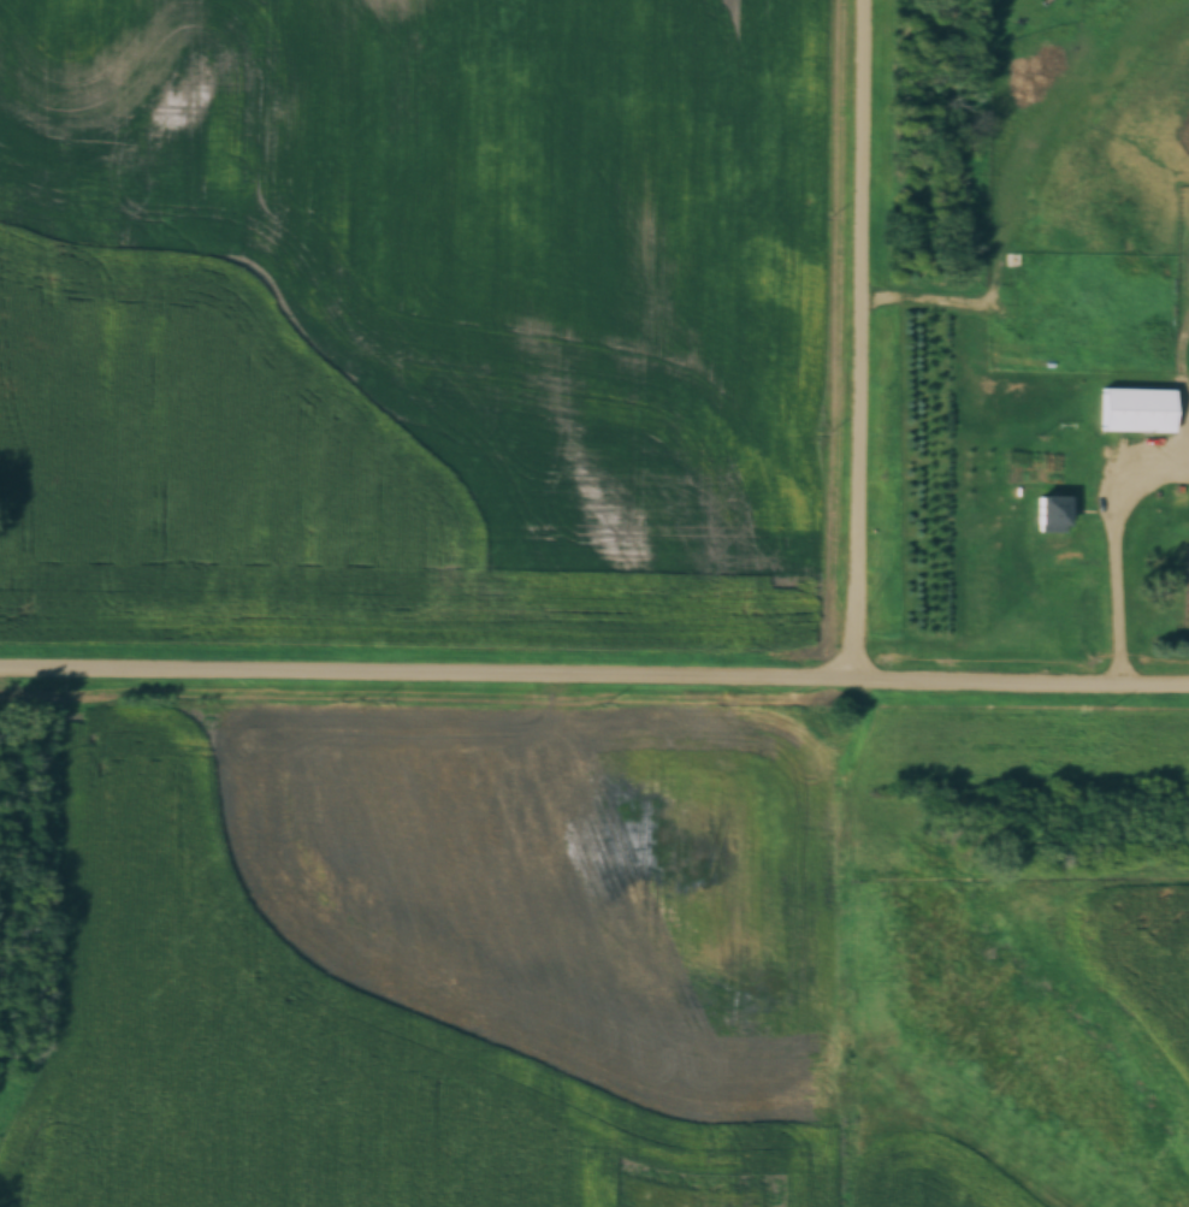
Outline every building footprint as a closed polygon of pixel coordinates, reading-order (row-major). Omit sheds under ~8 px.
[(1108,395),(1181,397),(1178,439),(1107,438),(1108,395)] [(1065,534),(1065,520),(1077,520),(1077,497),(1031,497),(1031,533),(1065,534)]
